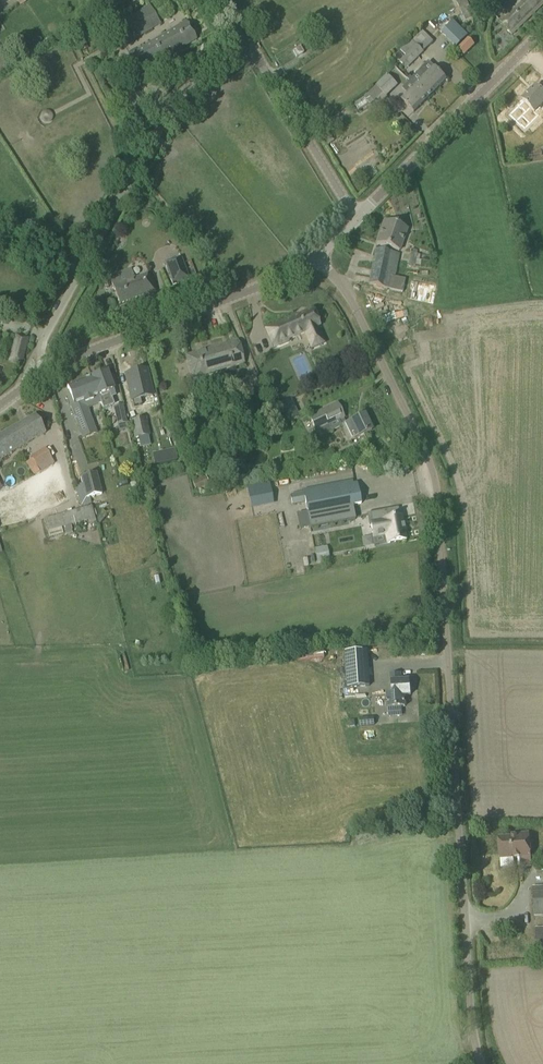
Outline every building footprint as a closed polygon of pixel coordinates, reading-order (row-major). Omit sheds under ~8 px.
[(465,21),(473,17),(466,0),(456,0),(465,21)] [(497,20),(512,35),(542,5),(542,0),(517,0),(497,20)] [(101,16),(115,9),(111,1),(96,9),(101,16)] [(139,12),(112,28),(117,37),(123,46),(155,27),(159,24),(156,19),(149,6),(139,12)] [(455,46),(468,34),(454,19),(441,31),(455,46)] [(139,74),(196,40),(186,22),(128,56),(139,74)] [(433,41),(426,35),(400,61),(406,67),(433,41)] [(458,49),(464,55),(474,45),(469,39),(458,49)] [(88,49),(84,41),(77,44),(82,53),(88,49)] [(300,47),(293,51),(296,57),(300,55),(304,53),(300,47)] [(429,62),(421,69),(412,78),(409,81),(427,99),(446,80),(429,62)] [(396,84),(387,75),(375,87),(384,96),(385,95),(396,84)] [(427,99),(409,81),(402,89),(407,94),(401,100),(414,112),(427,99)] [(115,95),(119,100),(128,92),(134,87),(129,82),(115,95)] [(541,92),(536,87),(523,100),(534,111),(542,103),(542,90),(541,92)] [(194,104),(194,105),(194,106),(194,107),(195,108),(196,109),(197,110),(198,110),(200,110),(201,109),(202,108),(202,107),(203,106),(202,104),(202,103),(200,102),(199,101),(198,101),(196,102),(195,102),(194,104)] [(331,128),(327,122),(317,127),(327,145),(333,142),(327,130),(331,128)] [(407,228),(395,224),(385,221),(377,243),(399,251),(407,228)] [(376,249),(368,284),(390,290),(402,293),(405,280),(394,278),(399,254),(376,249)] [(411,250),(409,263),(409,266),(415,267),(417,251),(411,250)] [(188,278),(181,258),(173,261),(172,260),(165,262),(173,284),(188,278)] [(155,293),(152,283),(148,274),(134,279),(131,270),(110,279),(119,304),(142,296),(142,298),(155,293)] [(410,280),(406,297),(431,303),(435,285),(410,280)] [(265,329),(270,339),(273,348),(289,341),(288,340),(305,333),(311,349),(324,343),(317,327),(320,326),(313,308),(265,329)] [(28,338),(17,336),(10,361),(21,363),(28,338)] [(243,362),(240,352),(237,342),(187,357),(193,377),(243,362)] [(146,370),(126,375),(132,400),(134,407),(141,405),(140,399),(152,396),(146,370)] [(115,395),(110,382),(106,372),(90,378),(99,401),(110,398),(115,395)] [(260,387),(257,376),(237,383),(240,394),(260,387)] [(100,403),(99,401),(90,378),(67,387),(71,397),(66,399),(78,428),(92,423),(86,407),(100,403)] [(298,417),(290,400),(278,406),(286,422),(298,417)] [(337,404),(310,417),(319,438),(342,427),(349,441),(371,431),(364,415),(346,424),(343,417),(337,404)] [(122,406),(114,408),(117,425),(118,425),(124,424),(125,424),(125,423),(124,416),(122,406)] [(41,424),(35,415),(0,435),(0,459),(45,433),(41,424)] [(148,435),(144,420),(132,423),(135,438),(148,435)] [(209,427),(208,431),(212,434),(217,432),(217,427),(213,425),(209,427)] [(45,450),(30,459),(31,461),(36,469),(52,460),(45,450)] [(176,451),(154,455),(157,466),(178,461),(176,451)] [(97,474),(80,478),(85,499),(102,495),(97,474)] [(270,482),(246,486),(251,509),(274,505),(270,482)] [(304,494),(290,496),(292,505),(305,502),(310,528),(355,520),(352,506),(361,504),(357,483),(303,493),(304,494)] [(89,520),(86,508),(43,520),(46,532),(89,520)] [(406,540),(401,516),(399,517),(388,519),(386,510),(371,513),(372,523),(370,523),(371,527),(373,538),(386,535),(387,544),(406,540)] [(116,533),(121,551),(129,548),(124,531),(116,533)] [(327,546),(314,549),(317,563),(330,561),(327,546)] [(369,672),(367,650),(345,652),(346,668),(348,687),(370,686),(369,672)] [(411,695),(410,681),(401,681),(400,673),(391,674),(392,694),(387,694),(388,708),(405,707),(404,695),(411,695)] [(529,833),(527,833),(516,834),(516,837),(499,838),(500,859),(531,857),(529,833)] [(533,888),(534,916),(542,915),(542,887),(533,888)]
